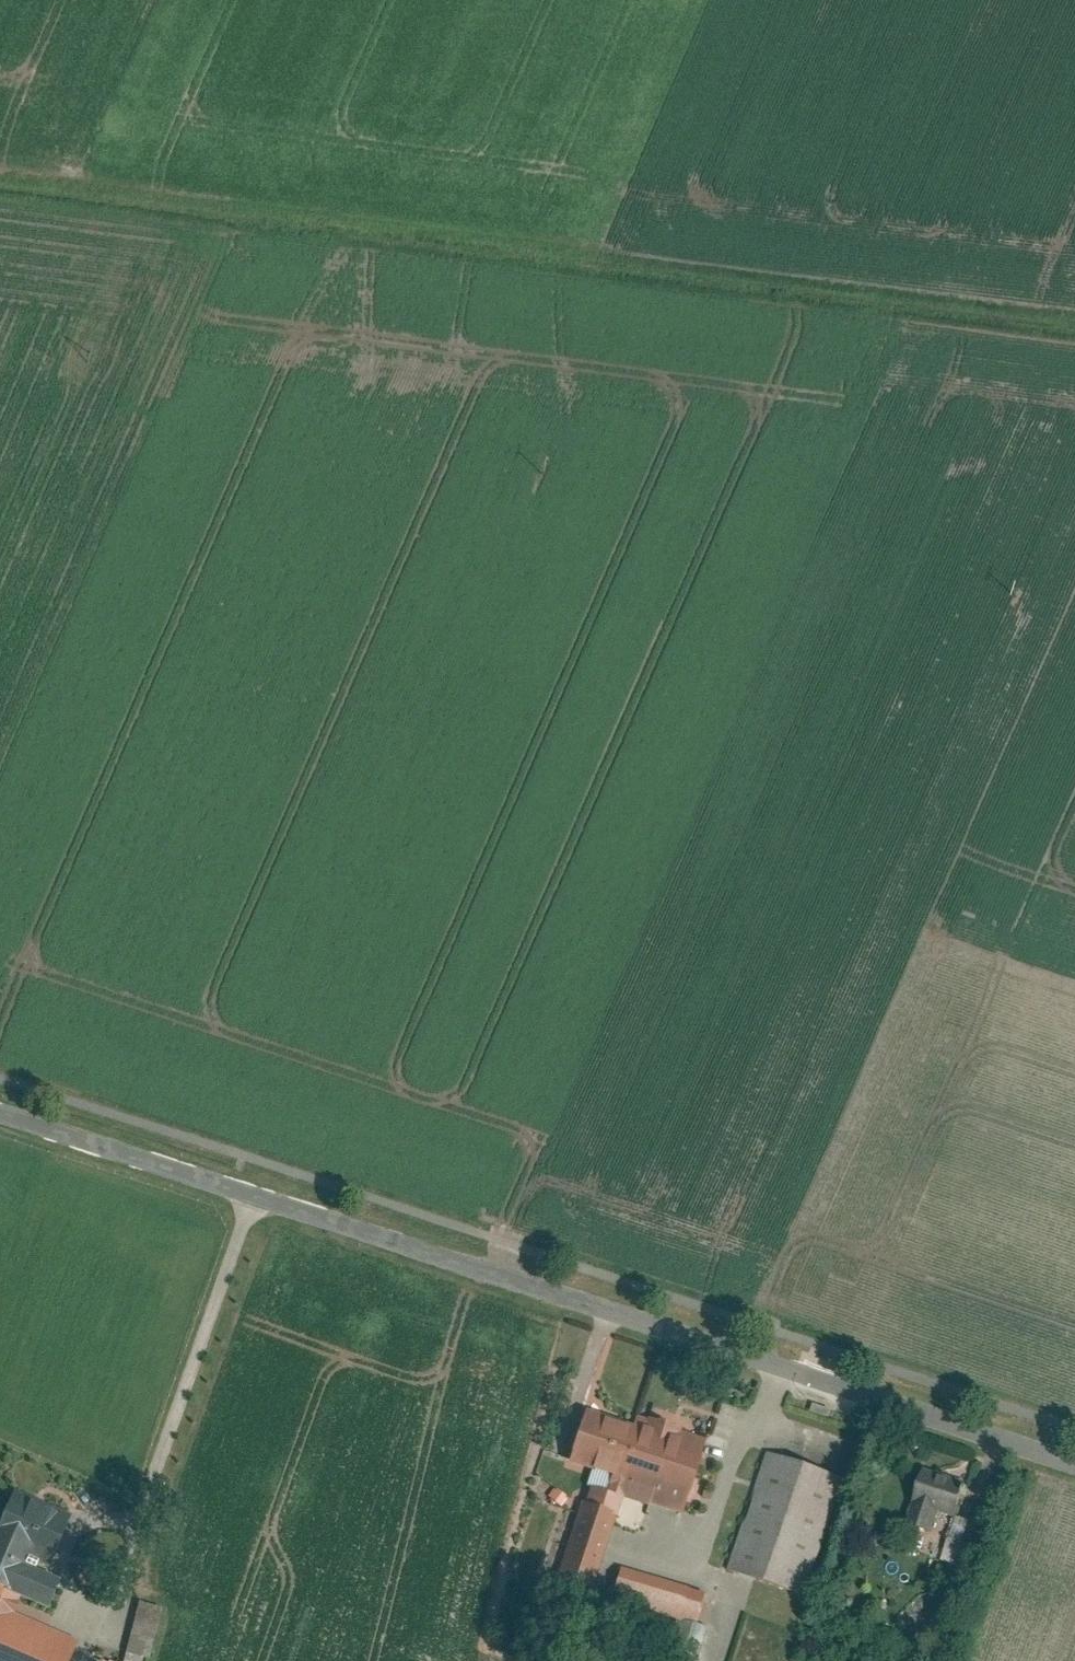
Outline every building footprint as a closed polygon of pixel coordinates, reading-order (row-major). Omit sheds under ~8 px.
[(646,1430),(590,1411),(573,1462),(615,1477),(612,1488),(688,1514),(713,1439),(650,1418),(646,1430)] [(845,1479),(773,1454),(735,1568),(807,1593),(845,1479)] [(970,1486),(925,1471),(916,1500),(942,1509),(960,1515),(970,1486)] [(595,1486),(564,1575),(596,1586),(626,1497),(595,1486)] [(66,1584),(27,1568),(30,1559),(52,1568),(74,1516),(19,1494),(0,1538),(0,1586),(2,1587),(26,1597),(56,1609),(66,1584)] [(909,1519),(935,1528),(942,1509),(916,1500),(909,1519)] [(966,1569),(975,1545),(952,1536),(943,1560),(966,1569)] [(710,1598),(631,1572),(620,1603),(700,1630),(710,1598)] [(0,1591),(0,1660),(76,1660),(84,1642),(18,1615),(26,1597),(2,1587),(0,1591)]
